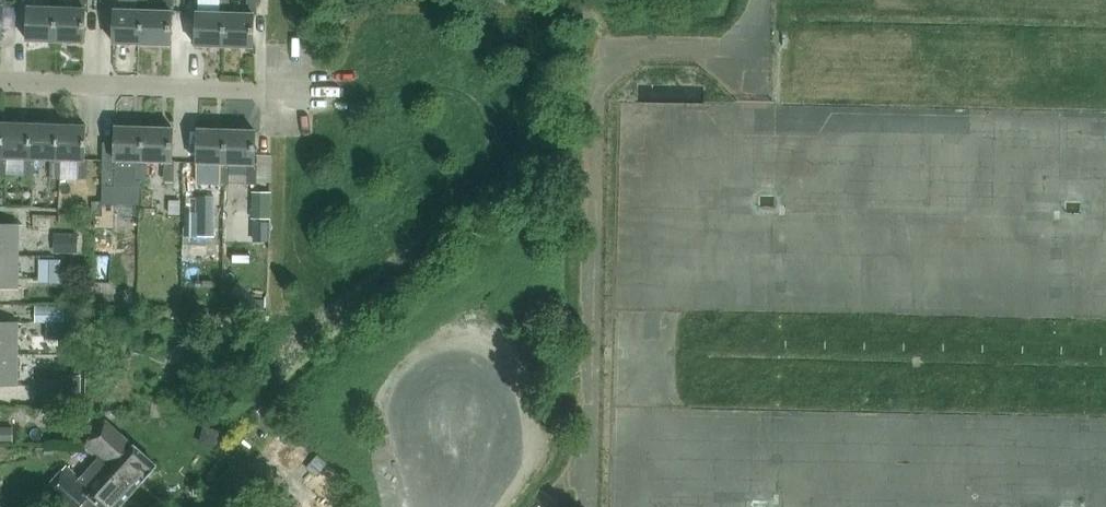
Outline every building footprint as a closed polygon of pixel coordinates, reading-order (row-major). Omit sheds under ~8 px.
[(61,8),(61,0),(46,0),(46,7),(28,7),(27,41),(56,42),(57,7),(61,8)] [(56,42),(84,43),(85,10),(89,10),(89,0),(79,0),(78,8),(61,8),(57,7),(56,42)] [(114,43),(142,44),(144,11),(147,11),(148,0),(119,0),(119,10),(115,10),(114,43)] [(142,44),(171,45),(172,13),(174,13),(174,12),(175,0),(165,0),(165,12),(147,11),(144,11),(142,44)] [(196,46),(225,47),(226,14),(230,14),(230,0),(220,0),(219,13),(197,13),(196,46)] [(225,47),(253,48),(255,16),(258,16),(259,0),(248,0),(248,14),(230,14),(226,14),(225,47)] [(5,123),(0,123),(0,177),(8,177),(9,158),(3,158),(5,123)] [(3,158),(9,158),(26,159),(25,178),(36,178),(36,159),(31,159),(32,124),(5,123),(3,158)] [(32,124),(31,159),(36,159),(53,160),(52,179),(62,179),(62,160),(58,160),(60,125),(32,124)] [(58,160),(62,160),(79,160),(79,180),(89,180),(90,160),(86,159),(87,125),(60,125),(58,160)] [(116,127),(115,160),(138,161),(137,181),(147,181),(148,161),(144,161),(145,128),(116,127)] [(144,161),(148,161),(165,162),(164,182),(174,182),(175,161),(173,161),(174,129),(145,128),(144,161)] [(199,129),(198,163),(220,164),(219,184),(229,184),(230,164),(227,164),(228,130),(199,129)] [(228,130),(227,164),(230,164),(229,184),(248,185),(257,185),(258,164),(255,164),(256,131),(228,130)] [(185,212),(184,235),(215,236),(216,181),(198,181),(197,213),(185,212)] [(95,215),(94,229),(115,229),(116,216),(116,205),(140,205),(141,188),(103,187),(103,202),(103,204),(102,216),(95,215)] [(271,220),(271,193),(252,192),(251,219),(271,220)] [(181,216),(181,201),(170,200),(169,216),(181,216)] [(93,202),(93,215),(95,215),(102,216),(103,204),(103,202),(93,202)] [(126,221),(126,237),(140,238),(140,221),(126,221)] [(19,257),(19,225),(0,225),(0,257),(19,257)] [(55,233),(55,252),(78,253),(78,234),(55,233)] [(19,289),(19,257),(0,257),(0,289),(19,289)] [(60,260),(40,260),(40,282),(60,282),(60,260)] [(266,311),(267,299),(241,299),(241,310),(266,311)] [(64,306),(35,306),(35,323),(64,323),(64,308),(64,306)] [(64,323),(64,327),(78,327),(78,308),(64,308),(64,323)] [(18,355),(18,322),(0,322),(0,354),(18,355)] [(62,340),(62,353),(79,353),(79,336),(64,336),(64,340),(62,340)] [(18,387),(18,355),(0,354),(0,386),(18,387)] [(69,375),(69,397),(81,397),(82,376),(69,375)] [(62,384),(40,384),(40,398),(62,398),(62,384)] [(100,458),(136,488),(143,481),(144,482),(157,467),(134,446),(106,421),(83,446),(98,459),(100,458)] [(13,441),(14,429),(0,429),(0,441),(13,441)] [(136,488),(100,458),(98,459),(80,479),(66,467),(46,488),(68,506),(81,506),(82,505),(84,506),(119,506),(136,488)]
